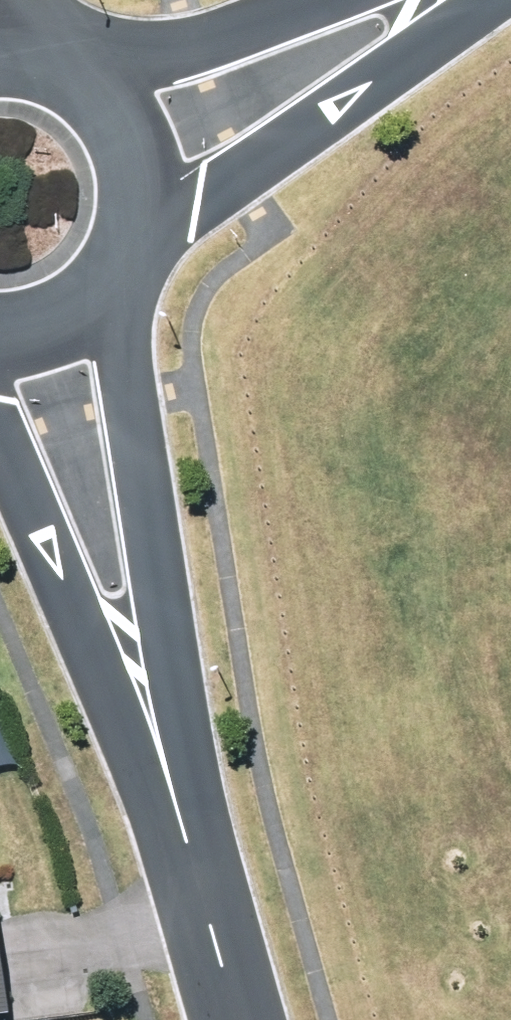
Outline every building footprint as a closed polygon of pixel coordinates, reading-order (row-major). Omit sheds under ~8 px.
[(1,901),(0,902),(0,1019),(16,1019),(1,901)]
